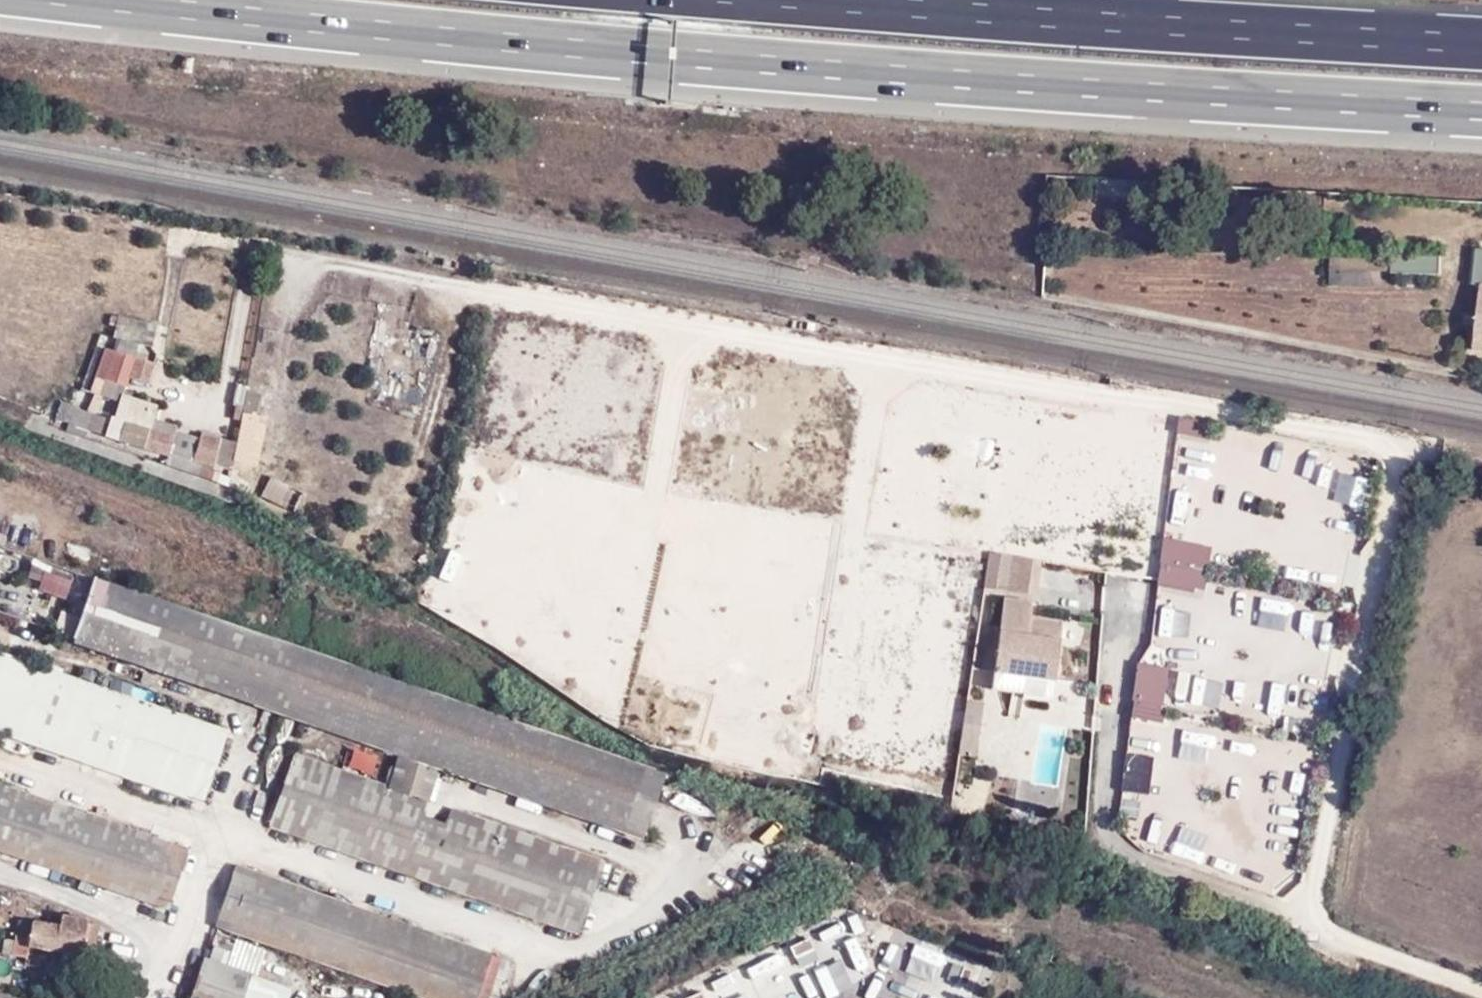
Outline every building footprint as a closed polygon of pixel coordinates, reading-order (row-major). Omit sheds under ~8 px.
[(1481,286),(1481,247),(1478,247),(1474,284),(1481,286)] [(1382,257),(1330,256),(1330,285),(1382,287),(1382,257)] [(1451,258),(1389,257),(1389,274),(1451,274),(1451,258)] [(1481,286),(1474,351),(1481,352),(1481,286)] [(157,326),(118,316),(111,345),(151,354),(157,326)] [(159,363),(115,353),(100,396),(111,400),(117,384),(126,387),(129,379),(153,384),(159,363)] [(421,384),(424,369),(407,365),(403,380),(421,384)] [(248,392),(248,386),(237,384),(233,404),(236,405),(234,418),(243,420),(244,415),(248,392)] [(142,449),(168,457),(174,437),(160,433),(163,425),(152,421),(157,406),(122,395),(114,417),(111,417),(105,436),(142,449)] [(106,418),(62,401),(55,420),(101,434),(106,418)] [(160,433),(174,437),(176,432),(177,429),(163,425),(160,433)] [(168,457),(166,465),(189,474),(192,461),(213,467),(218,444),(176,432),(174,437),(168,457)] [(218,444),(213,467),(232,471),(238,443),(219,439),(218,444)] [(1195,445),(1192,468),(1207,470),(1210,447),(1195,445)] [(268,475),(260,494),(280,503),(289,483),(268,475)] [(1205,591),(1215,544),(1166,533),(1156,581),(1205,591)] [(985,588),(989,589),(994,554),(989,553),(985,588)] [(994,554),(989,589),(1008,592),(1013,557),(994,554)] [(1013,557),(1008,592),(1035,596),(1040,561),(1013,557)] [(64,597),(72,575),(39,564),(32,585),(64,597)] [(665,776),(94,580),(72,640),(400,752),(390,788),(295,756),(269,826),(579,934),(602,863),(451,811),(445,829),(422,821),(440,766),(644,836),(653,810),(665,776)] [(993,673),(1054,681),(1062,622),(1030,618),(1032,603),(1004,599),(1000,628),(988,626),(982,671),(993,673)] [(1175,638),(1177,607),(1164,607),(1162,637),(1175,638)] [(59,610),(54,630),(71,635),(76,615),(59,610)] [(0,655),(0,733),(203,803),(227,733),(0,655)] [(1138,662),(1136,716),(1167,717),(1169,663),(1138,662)] [(1051,703),(1054,681),(993,673),(991,690),(1021,694),(1021,699),(1051,703)] [(1207,709),(1225,710),(1227,685),(1209,684),(1207,709)] [(963,699),(959,747),(978,749),(983,700),(963,699)] [(1159,792),(1164,752),(1129,748),(1124,787),(1159,792)] [(0,786),(0,852),(168,909),(188,851),(0,786)] [(235,866),(215,925),(425,997),(489,997),(502,959),(235,866)] [(14,957),(27,958),(29,948),(81,955),(87,920),(62,916),(60,927),(32,923),(19,921),(14,957)] [(840,980),(867,970),(853,933),(826,944),(840,980)] [(909,937),(904,950),(931,960),(936,947),(909,937)] [(836,995),(812,940),(678,997),(828,997),(836,995)] [(192,997),(244,997),(252,975),(220,964),(225,951),(214,947),(209,961),(205,959),(192,997)] [(970,984),(976,967),(956,960),(950,977),(970,984)]
